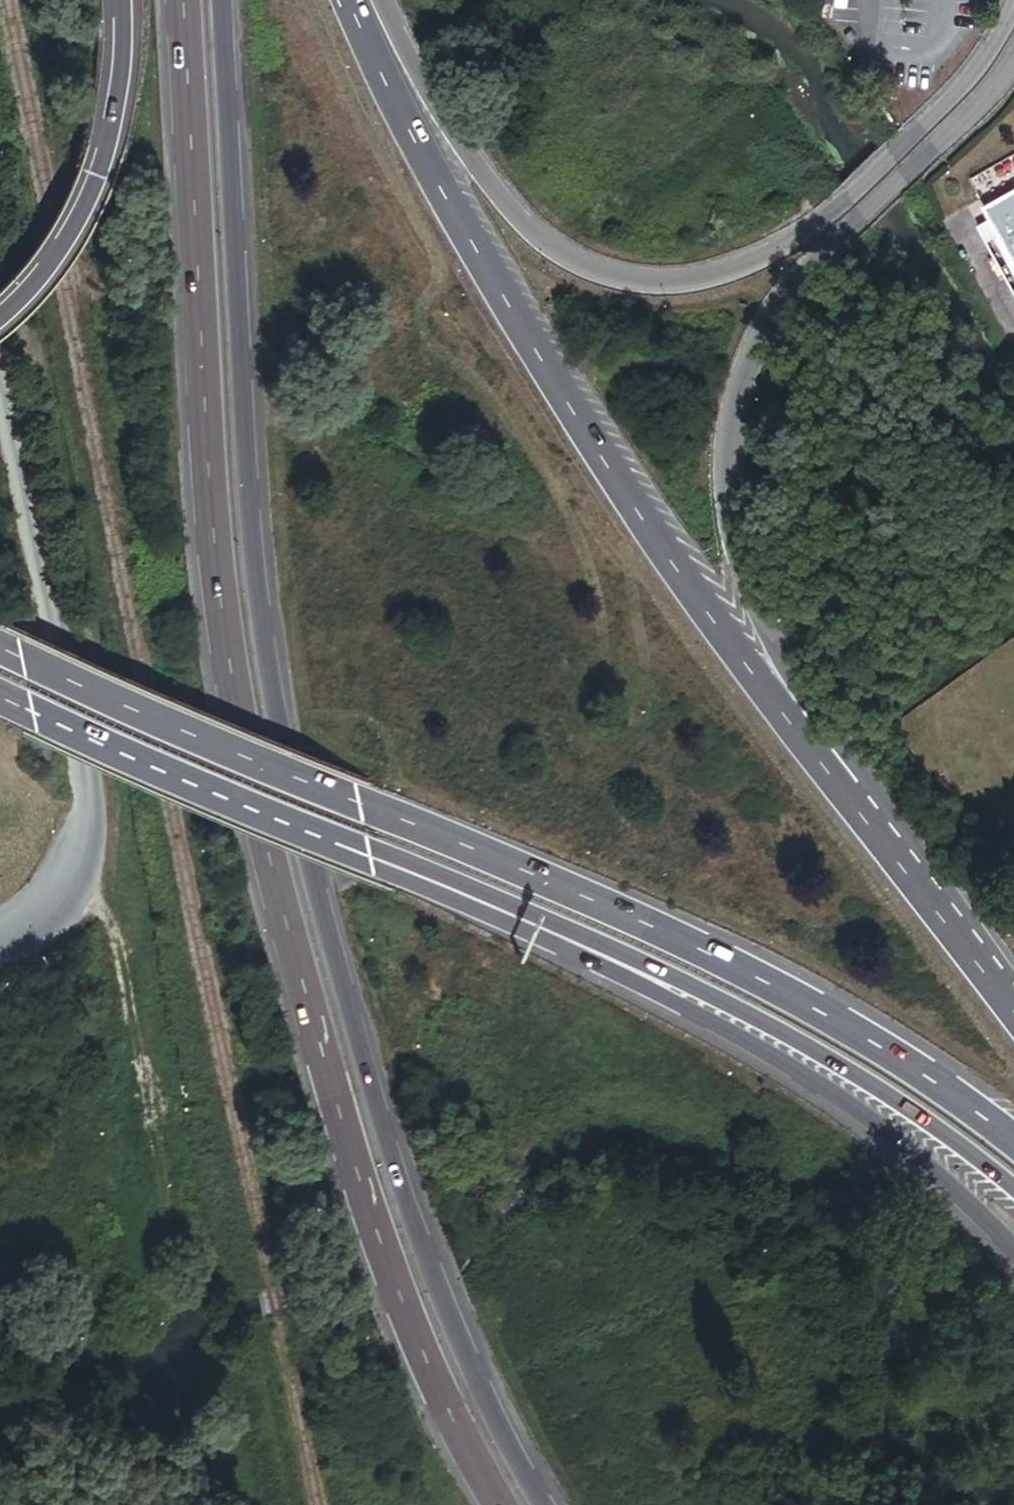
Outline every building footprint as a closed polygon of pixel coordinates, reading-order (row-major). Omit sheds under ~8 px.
[(982,205),(989,217),(976,224),(1013,292),(1013,188),(982,205)]
